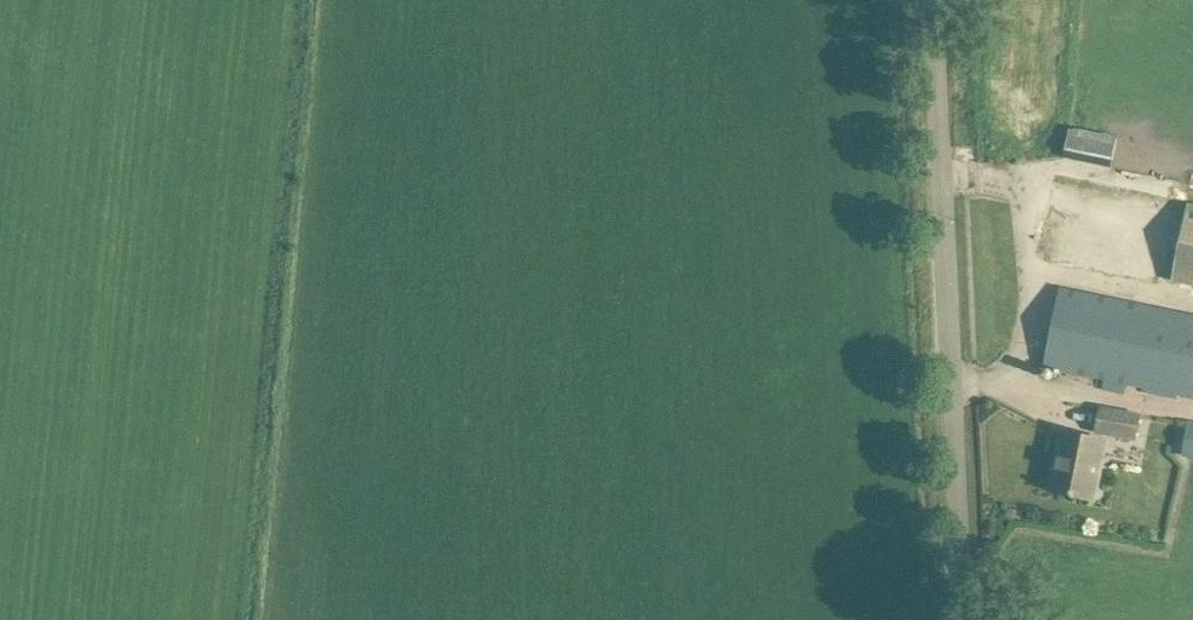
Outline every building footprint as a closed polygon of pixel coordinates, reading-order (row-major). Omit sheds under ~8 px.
[(1113,161),(1118,139),(1070,129),(1066,151),(1113,161)] [(1043,255),(1067,260),(1155,279),(1171,203),(1059,179),(1043,255)] [(1172,282),(1192,286),(1192,205),(1188,204),(1172,282)] [(1129,385),(1192,399),(1192,316),(1060,289),(1044,367),(1057,370),(1056,373),(1060,374),(1061,370),(1105,380),(1129,385)] [(1128,395),(1129,385),(1105,380),(1103,390),(1128,395)] [(1096,434),(1135,441),(1140,415),(1101,407),(1096,434)] [(1182,455),(1192,457),(1192,424),(1189,423),(1182,455)] [(1050,492),(1074,496),(1093,500),(1105,441),(1062,432),(1050,492)]
